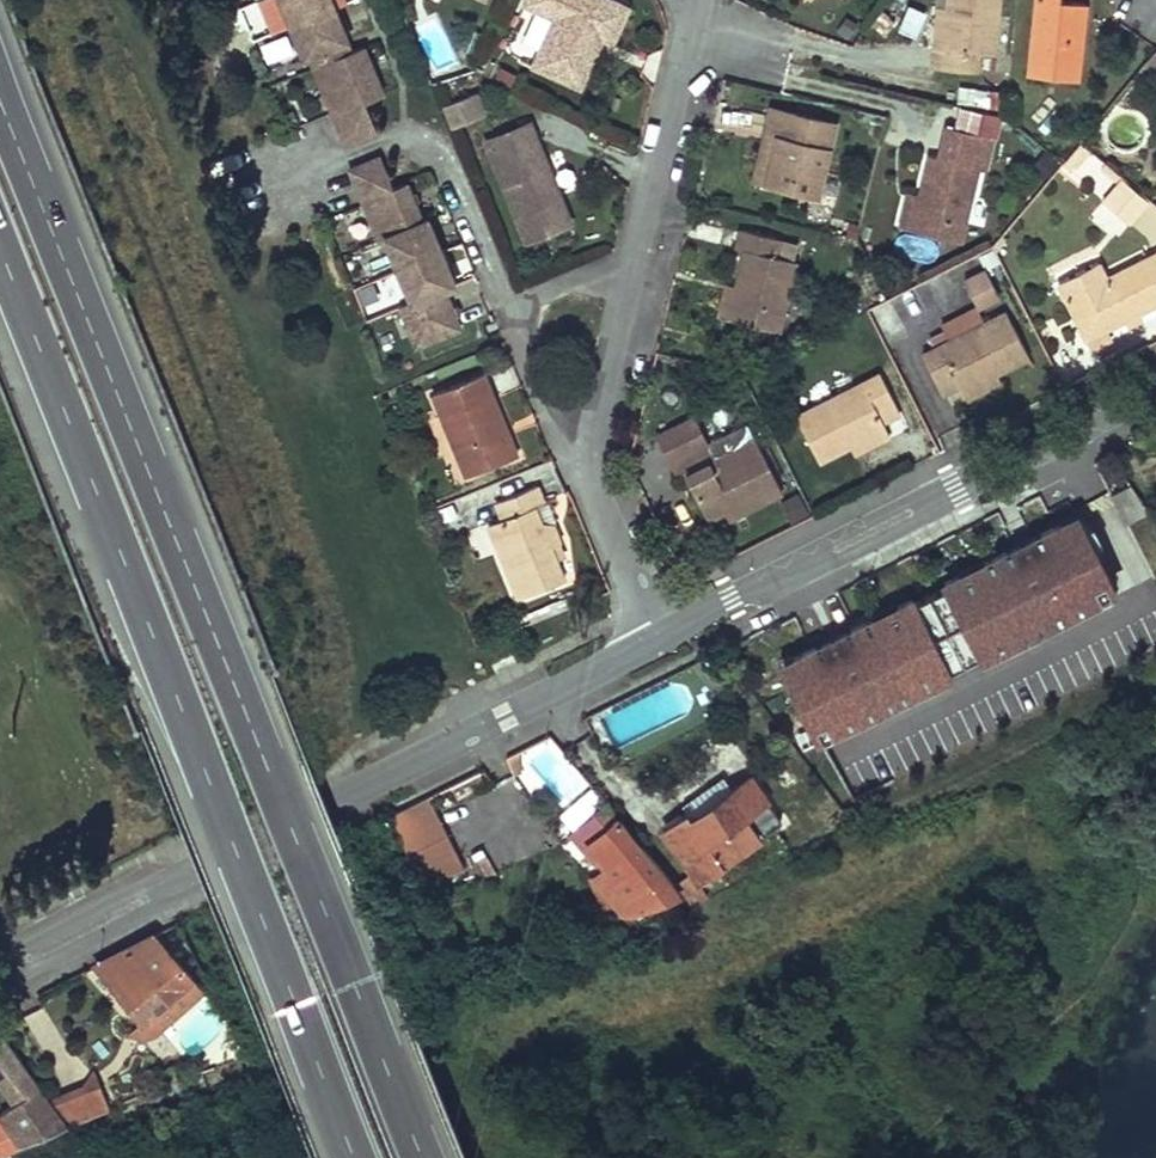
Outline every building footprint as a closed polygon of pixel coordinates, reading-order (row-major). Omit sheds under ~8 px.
[(288,7),(309,58),(354,39),(347,22),(344,14),(338,0),(306,0),(288,7)] [(526,8),(556,22),(535,67),(580,88),(597,51),(587,46),(608,1),(606,0),(529,0),(526,8)] [(939,41),(935,65),(972,70),(975,49),(989,51),(996,0),(953,0),(953,4),(947,42),(939,41)] [(1024,72),(1074,79),(1084,0),(1033,0),(1024,72)] [(587,46),(597,51),(603,40),(613,45),(629,11),(608,1),(587,46)] [(944,3),(939,41),(947,42),(953,4),(944,3)] [(895,31),(915,38),(925,12),(905,5),(895,31)] [(342,122),(371,109),(369,103),(384,96),(373,68),(377,66),(369,47),(359,51),(322,66),(319,68),(342,122)] [(1155,53),(1144,67),(1155,76),(1155,53)] [(475,92),(443,104),(452,126),(483,113),(475,92)] [(778,134),(766,181),(821,194),(839,122),(773,105),(766,131),(778,134)] [(376,122),(371,109),(342,122),(347,134),(376,122)] [(530,123),(486,141),(526,239),(570,222),(530,123)] [(755,178),(766,181),(778,134),(766,131),(755,178)] [(920,200),(912,234),(960,246),(978,170),(986,172),(992,142),(945,131),(938,161),(930,159),(920,200)] [(1081,142),(1065,160),(1074,168),(1089,149),(1081,142)] [(387,241),(433,221),(432,218),(426,221),(418,202),(414,194),(410,183),(396,188),(382,157),(353,169),(382,238),(386,236),(387,241)] [(1065,160),(1063,163),(1072,170),(1074,168),(1065,160)] [(1122,176),(1107,195),(1135,219),(1151,200),(1122,176)] [(1135,219),(1107,195),(1102,201),(1131,225),(1135,219)] [(906,233),(912,234),(920,200),(914,199),(906,233)] [(436,230),(433,221),(387,241),(415,304),(404,309),(420,346),(463,327),(454,306),(448,290),(460,285),(454,271),(451,263),(440,238),(436,230)] [(736,284),(727,317),(726,317),(775,329),(796,259),(777,254),(781,239),(742,228),(736,246),(746,249),(736,284)] [(1100,335),(1155,307),(1155,254),(1103,280),(1098,268),(1056,288),(1072,322),(1090,313),(1100,335)] [(974,312),(995,301),(982,274),(961,285),(974,312)] [(718,314),(727,317),(736,284),(728,282),(718,314)] [(1083,343),(1100,335),(1090,313),(1072,322),(1083,343)] [(958,394),(994,377),(1025,362),(1003,316),(918,357),(938,398),(956,390),(958,394)] [(517,456),(484,375),(434,395),(467,477),(517,456)] [(847,448),(884,429),(882,426),(898,418),(877,377),(794,418),(816,463),(847,448)] [(998,385),(994,377),(958,394),(962,402),(998,385)] [(658,440),(668,461),(707,442),(696,421),(658,440)] [(890,441),(884,429),(847,448),(853,460),(890,441)] [(735,505),(740,515),(781,494),(754,439),(715,458),(707,442),(668,461),(677,479),(685,475),(696,498),(706,519),(724,510),(735,505)] [(685,475),(677,479),(688,502),(696,498),(685,475)] [(551,549),(557,547),(561,546),(553,528),(542,527),(535,510),(544,506),(537,489),(496,507),(503,523),(489,530),(520,603),(565,584),(558,565),(551,549)] [(729,520),(740,515),(735,505),(724,510),(729,520)] [(564,562),(557,547),(551,549),(558,565),(564,562)] [(1036,667),(1029,653),(1084,626),(1069,598),(1076,594),(1069,581),(1063,584),(1059,578),(1038,589),(971,624),(1045,718),(1062,705),(1040,665),(1036,667)] [(920,759),(896,778),(909,795),(960,756),(941,733),(1009,685),(981,648),(962,662),(964,665),(943,681),(944,682),(933,691),(938,697),(920,709),(931,727),(909,743),(920,759)] [(833,689),(814,704),(864,765),(882,750),(833,689)] [(566,805),(591,784),(548,734),(517,760),(538,784),(544,778),(566,805)] [(697,881),(723,863),(782,823),(768,802),(753,781),(732,796),(723,783),(715,789),(698,800),(682,811),(686,817),(664,833),(697,881)] [(428,888),(464,875),(436,797),(400,810),(428,888)] [(589,846),(621,819),(611,807),(575,838),(604,873),(608,869),(589,846)] [(624,914),(682,892),(621,819),(589,846),(608,869),(604,873),(624,914)] [(156,935),(95,964),(141,1019),(152,1032),(200,993),(189,980),(190,977),(156,935)] [(47,1053),(64,1043),(43,1007),(26,1016),(47,1053)] [(148,1036),(152,1032),(141,1019),(127,1031),(138,1037),(148,1036)] [(69,1124),(49,1097),(38,1082),(31,1073),(0,1032),(0,1084),(14,1102),(0,1112),(0,1152),(69,1124)] [(31,1073),(38,1082),(44,1079),(36,1069),(31,1073)] [(76,1084),(49,1097),(69,1124),(106,1108),(101,1098),(85,1104),(76,1084)]
